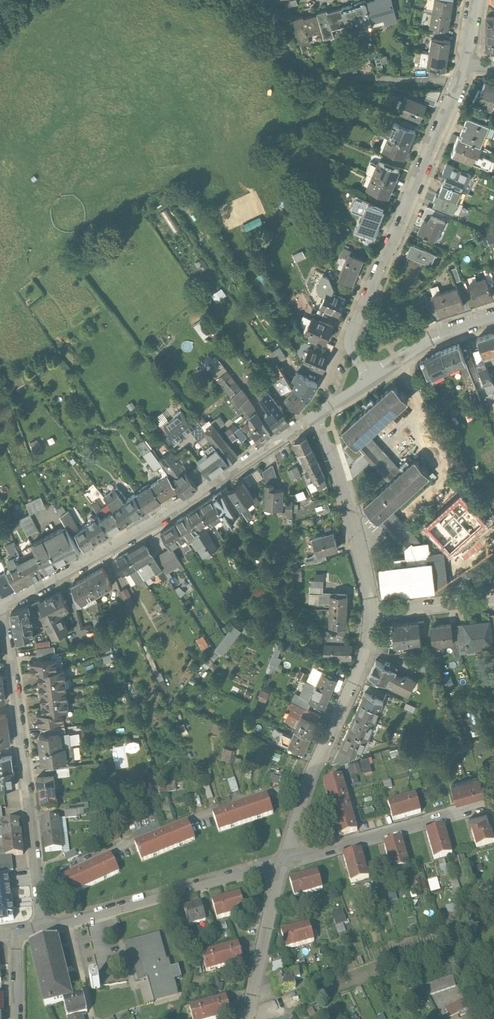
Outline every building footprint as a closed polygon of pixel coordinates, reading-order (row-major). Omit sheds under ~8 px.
[(379,1),(366,4),(370,21),(384,18),(386,25),(396,22),(390,0),(378,0),(379,1)] [(432,10),(451,14),(453,0),(434,0),(432,10)] [(296,1),(284,4),(286,10),(297,6),(296,1)] [(365,2),(355,5),(355,7),(342,10),(346,28),(360,24),(362,31),(372,28),(370,21),(366,4),(365,2)] [(342,10),(328,14),(327,12),(317,15),(322,34),(324,41),(334,38),(332,31),(346,28),(342,10)] [(451,14),(432,10),(430,25),(434,26),(445,28),(448,29),(451,14)] [(317,17),(303,20),(303,18),(293,21),(300,47),(309,45),(308,38),(322,34),(317,17)] [(486,17),(486,33),(493,33),(493,17),(486,17)] [(486,33),(485,49),(493,49),(493,33),(486,33)] [(432,38),(430,53),(448,56),(450,41),(443,40),(432,38)] [(448,56),(430,53),(427,67),(430,68),(441,70),(445,70),(448,56)] [(441,70),(430,68),(428,77),(440,77),(441,70)] [(483,85),(480,93),(477,92),(473,101),(479,104),(479,105),(481,106),(482,105),(486,107),(489,101),(493,103),(493,102),(493,86),(491,84),(489,87),(483,85)] [(426,107),(405,98),(399,113),(420,121),(426,107)] [(437,102),(426,98),(424,104),(434,108),(437,102)] [(474,112),(472,117),(490,125),(490,126),(493,128),(493,127),(493,121),(474,112)] [(472,117),(467,128),(485,136),(491,138),(493,132),(493,128),(490,126),(490,125),(472,117)] [(415,132),(392,123),(386,136),(389,137),(410,146),(415,132)] [(485,136),(467,128),(462,139),(480,146),(485,136)] [(410,146),(389,137),(383,151),(404,160),(410,146)] [(462,139),(460,137),(453,154),(473,162),(476,155),(478,156),(482,147),(480,146),(462,139)] [(400,171),(379,162),(373,176),(394,185),(400,171)] [(471,175),(447,165),(444,173),(448,175),(444,183),(461,190),(464,182),(467,184),(471,175)] [(394,185),(373,176),(367,190),(388,199),(394,185)] [(444,183),(443,183),(439,193),(457,201),(461,190),(444,183)] [(457,201),(439,193),(434,204),(454,212),(458,202),(457,201)] [(376,207),(357,199),(353,210),(364,215),(359,226),(375,232),(385,210),(378,208),(379,207),(376,206),(376,207)] [(444,215),(429,208),(426,214),(442,220),(444,215)] [(442,220),(426,214),(422,225),(423,225),(420,232),(419,231),(418,233),(424,236),(426,237),(427,237),(437,241),(445,222),(442,220)] [(482,234),(485,245),(493,243),(493,233),(493,230),(482,234)] [(426,243),(415,238),(413,243),(424,248),(426,243)] [(413,243),(412,243),(407,254),(423,261),(431,264),(435,253),(424,248),(413,243)] [(367,250),(355,245),(353,251),(353,253),(364,257),(367,250)] [(363,259),(352,255),(353,253),(353,251),(345,247),(341,256),(349,259),(347,263),(348,264),(341,279),(352,284),(363,259)] [(423,261),(410,255),(400,280),(412,291),(423,280),(417,275),(423,261)] [(456,265),(449,268),(454,281),(460,279),(456,265)] [(491,296),(485,278),(469,283),(475,301),(491,296)] [(457,287),(432,295),(438,314),(463,306),(457,287)] [(345,299),(327,291),(319,308),(338,316),(345,299)] [(421,291),(413,300),(421,308),(430,299),(421,291)] [(333,327),(311,317),(304,334),(309,336),(308,337),(316,341),(317,340),(319,341),(325,343),(333,327)] [(196,324),(206,337),(214,331),(204,318),(196,324)] [(478,338),(483,356),(493,352),(493,341),(492,334),(478,338)] [(325,343),(319,341),(316,346),(331,353),(333,347),(325,343)] [(459,345),(441,352),(448,369),(459,364),(464,378),(470,376),(459,345)] [(280,347),(269,354),(275,364),(277,362),(278,363),(287,357),(280,347)] [(328,358),(308,349),(304,360),(315,364),(313,368),(322,372),(328,358)] [(441,352),(420,362),(427,379),(433,376),(435,380),(444,376),(442,371),(448,369),(441,352)] [(485,361),(477,364),(484,383),(493,380),(485,361)] [(278,363),(277,362),(275,364),(269,368),(274,376),(273,377),(273,380),(282,392),(286,389),(291,387),(292,386),(278,363)] [(249,392),(246,394),(227,370),(217,377),(239,406),(242,404),(245,409),(251,405),(255,401),(249,392)] [(317,385),(296,373),(293,380),(297,382),(293,388),(310,398),(317,385)] [(470,376),(464,378),(474,404),(480,401),(470,376)] [(254,377),(246,382),(251,390),(254,389),(254,388),(259,384),(254,377)] [(484,383),(486,387),(484,388),(485,391),(489,389),(493,402),(493,384),(493,380),(484,383)] [(273,399),(262,384),(255,389),(261,397),(260,398),(264,406),(273,399)] [(415,459),(395,477),(363,441),(408,401),(393,386),(341,431),(355,447),(356,446),(389,483),(363,506),(377,522),(378,521),(385,515),(429,475),(415,459)] [(293,388),(291,387),(286,389),(289,393),(284,399),(298,411),(310,398),(293,388)] [(255,389),(254,389),(251,390),(257,400),(260,398),(261,397),(255,389)] [(273,399),(264,406),(268,412),(265,415),(268,418),(270,421),(283,412),(273,399)] [(192,424),(182,411),(181,409),(173,415),(175,417),(164,425),(170,433),(167,436),(173,444),(173,443),(174,445),(180,441),(179,439),(190,430),(194,427),(192,424)] [(262,422),(255,412),(250,416),(250,424),(251,423),(254,427),(251,429),(259,441),(271,433),(262,422)] [(289,421),(283,412),(270,421),(277,429),(289,421)] [(220,416),(211,423),(213,425),(205,431),(217,447),(225,441),(217,429),(225,423),(220,416)] [(270,421),(268,418),(262,422),(271,433),(277,429),(270,421)] [(197,420),(192,424),(194,427),(190,430),(198,441),(207,434),(205,431),(205,430),(197,420)] [(234,432),(228,426),(227,427),(228,429),(224,433),(228,437),(234,432)] [(234,432),(228,437),(231,441),(234,437),(236,439),(238,437),(234,432)] [(210,476),(229,462),(217,447),(207,434),(198,441),(208,453),(198,460),(210,476)] [(306,438),(295,443),(300,455),(311,449),(306,438)] [(39,439),(32,442),(37,453),(44,450),(39,439)] [(238,457),(225,441),(217,447),(229,462),(230,463),(238,457)] [(311,449),(300,455),(306,468),(309,467),(318,463),(311,449)] [(166,470),(159,460),(151,450),(143,455),(154,469),(156,468),(163,478),(150,486),(160,501),(179,489),(175,484),(174,482),(172,480),(166,470)] [(185,470),(171,451),(159,460),(166,470),(172,480),(176,477),(185,470)] [(318,463),(309,467),(315,482),(324,478),(318,463)] [(301,475),(296,466),(292,468),(296,477),(301,475)] [(258,469),(243,479),(249,488),(264,479),(258,469)] [(197,486),(185,470),(176,477),(179,481),(175,484),(179,489),(185,496),(197,486)] [(324,478),(315,482),(317,488),(326,484),(324,478)] [(253,498),(242,482),(230,490),(241,506),(240,506),(248,518),(250,517),(252,519),(254,517),(249,510),(260,502),(255,496),(253,498)] [(103,495),(94,484),(89,488),(98,499),(103,495)] [(282,490),(273,490),(273,486),(265,485),(265,497),(282,497),(282,490)] [(160,501),(150,486),(136,495),(144,508),(146,510),(160,501)] [(134,495),(127,500),(117,487),(104,496),(112,506),(114,511),(122,524),(144,508),(134,495)] [(238,511),(226,488),(221,491),(234,515),(238,511)] [(302,498),(310,495),(307,489),(300,491),(302,498)] [(234,515),(221,491),(213,497),(225,516),(229,524),(237,519),(234,515)] [(459,493),(424,525),(449,553),(484,522),(459,493)] [(41,497),(26,504),(30,514),(45,508),(41,497)] [(225,516),(213,497),(202,504),(216,522),(225,516)] [(114,511),(105,516),(98,504),(93,507),(101,519),(109,532),(122,524),(114,511)] [(216,522),(202,504),(199,506),(209,520),(212,525),(216,522)] [(67,510),(64,512),(61,506),(55,509),(60,515),(64,521),(71,517),(67,510)] [(209,520),(199,506),(187,515),(210,552),(217,547),(204,526),(202,527),(201,525),(209,520)] [(30,514),(19,520),(27,536),(38,530),(30,514)] [(101,519),(98,514),(85,522),(87,525),(88,526),(97,540),(109,532),(101,519)] [(210,552),(187,515),(175,523),(185,538),(187,542),(192,538),(204,556),(210,552)] [(412,545),(385,515),(378,521),(405,551),(412,545)] [(79,530),(71,517),(64,521),(66,526),(72,535),(76,533),(75,532),(79,530)] [(185,538),(175,523),(169,527),(161,532),(171,547),(181,541),(185,538)] [(88,526),(87,525),(79,530),(75,532),(76,533),(83,548),(97,540),(88,526)] [(66,526),(31,544),(32,545),(46,572),(58,564),(58,563),(70,557),(69,556),(80,550),(72,535),(66,526)] [(333,532),(312,538),(316,553),(323,551),(338,548),(333,532)] [(83,548),(76,533),(72,535),(80,550),(83,548)] [(187,542),(185,538),(181,541),(184,546),(183,546),(186,551),(191,548),(187,542)] [(22,569),(17,563),(14,558),(17,556),(19,555),(16,550),(14,542),(6,546),(13,558),(7,561),(10,569),(7,570),(16,588),(28,581),(22,569)] [(443,554),(429,555),(428,543),(412,545),(405,551),(406,557),(387,559),(388,567),(380,568),(383,595),(447,589),(443,554)] [(46,572),(32,545),(23,549),(25,553),(22,555),(22,556),(18,558),(17,556),(14,558),(17,563),(22,569),(28,581),(46,572)] [(150,560),(141,545),(127,553),(145,580),(156,573),(154,570),(155,570),(149,560),(150,560)] [(184,569),(171,547),(155,557),(167,576),(169,579),(172,577),(168,571),(178,565),(181,571),(184,569)] [(323,551),(316,553),(311,554),(313,561),(325,558),(323,551)] [(145,580),(127,553),(114,561),(125,579),(129,576),(128,574),(130,573),(137,585),(145,580)] [(167,576),(155,557),(150,560),(149,560),(155,570),(154,570),(156,573),(161,580),(167,576)] [(103,568),(86,577),(95,595),(112,586),(103,568)] [(5,573),(0,575),(0,589),(2,593),(2,594),(13,589),(5,573)] [(86,577),(71,585),(74,590),(69,593),(74,602),(79,600),(80,603),(81,603),(82,606),(96,598),(96,597),(95,595),(86,577)] [(323,581),(311,581),(311,593),(323,594),(323,581)] [(133,601),(127,590),(121,593),(126,605),(133,601)] [(61,591),(39,602),(42,610),(40,611),(53,637),(68,629),(60,612),(69,608),(61,591)] [(323,594),(311,593),(310,603),(330,604),(330,610),(347,610),(347,595),(323,594)] [(79,600),(74,602),(76,606),(77,609),(82,606),(81,603),(80,603),(79,600)] [(117,601),(110,604),(114,614),(121,611),(117,601)] [(28,604),(11,612),(17,643),(34,636),(28,604)] [(303,608),(290,607),(290,617),(302,618),(303,608)] [(347,610),(330,610),(329,626),(346,626),(347,610)] [(488,619),(463,622),(464,628),(465,640),(466,647),(491,644),(488,619)] [(424,622),(417,623),(418,636),(426,635),(424,622)] [(220,652),(226,656),(242,629),(232,623),(208,664),(209,665),(212,660),(214,661),(220,652)] [(417,623),(392,625),(393,632),(392,632),(393,645),(419,642),(418,636),(417,623)] [(451,624),(431,626),(433,644),(452,642),(453,642),(451,629),(451,624)] [(349,629),(336,628),(336,633),(346,636),(349,637),(349,629)] [(464,628),(457,629),(458,641),(465,640),(464,628)] [(457,629),(451,629),(453,642),(452,642),(454,654),(460,654),(460,653),(458,641),(457,629)] [(336,633),(325,631),(325,638),(332,639),(344,642),(346,636),(336,633)] [(198,637),(204,648),(211,644),(205,633),(198,637)] [(268,673),(277,676),(287,644),(278,641),(268,673)] [(46,644),(37,644),(38,655),(41,654),(52,653),(55,653),(55,647),(46,647),(46,644)] [(345,645),(325,644),(324,657),(335,657),(335,661),(344,661),(344,658),(351,658),(351,645),(345,645)] [(42,660),(30,662),(32,672),(38,672),(57,670),(56,659),(53,659),(42,660)] [(390,664),(385,661),(384,664),(376,660),(369,675),(406,693),(413,680),(405,676),(399,679),(393,676),(396,670),(389,666),(390,664)] [(57,670),(38,672),(39,682),(65,679),(63,669),(57,670)] [(337,678),(322,671),(315,685),(330,692),(337,678)] [(65,679),(39,682),(40,692),(66,689),(65,679)] [(330,692),(315,685),(308,699),(324,706),(330,692)] [(262,688),(259,698),(268,701),(272,691),(262,688)] [(66,689),(40,692),(41,702),(67,700),(66,689)] [(382,702),(364,694),(356,713),(374,721),(382,702)] [(310,703),(299,698),(296,704),(307,709),(310,703)] [(67,700),(41,702),(42,713),(62,710),(68,710),(67,700)] [(296,704),(294,703),(291,709),(305,715),(307,709),(296,704)] [(42,713),(37,713),(38,724),(50,723),(63,721),(62,710),(42,713)] [(374,721),(356,713),(348,729),(367,737),(374,721)] [(316,722),(301,716),(295,730),(310,737),(316,722)] [(50,729),(43,729),(44,735),(58,734),(59,734),(65,733),(64,727),(50,729)] [(0,730),(0,744),(10,743),(8,729),(7,729),(0,730)] [(367,737),(348,729),(340,746),(355,754),(357,750),(361,752),(362,748),(364,749),(369,738),(367,737)] [(310,737),(295,730),(288,745),(303,751),(310,737)] [(44,735),(40,736),(41,750),(60,748),(59,734),(58,734),(44,735)] [(284,745),(273,740),(271,746),(282,751),(284,745)] [(60,748),(41,750),(43,764),(46,764),(74,760),(73,746),(60,748)] [(350,753),(339,749),(331,767),(350,761),(350,753)] [(0,757),(0,771),(12,770),(11,756),(0,757)] [(370,756),(350,762),(354,777),(375,770),(370,756)] [(74,760),(46,764),(47,769),(57,768),(69,767),(75,766),(74,760)] [(69,767),(57,768),(58,777),(70,775),(69,767)] [(0,771),(0,788),(14,786),(12,770),(0,771)] [(161,782),(148,774),(144,783),(153,788),(153,790),(163,788),(161,782)] [(54,777),(37,779),(39,794),(55,792),(54,777)] [(233,791),(240,789),(237,777),(229,779),(233,791)] [(341,777),(323,781),(339,835),(356,831),(341,777)] [(479,777),(451,785),(456,802),(483,794),(479,777)] [(55,792),(39,794),(41,810),(57,809),(55,792)] [(415,795),(388,803),(392,820),(420,812),(415,795)] [(267,797),(213,815),(219,832),(273,814),(267,797)] [(88,804),(64,807),(65,812),(77,811),(83,810),(88,809),(88,804)] [(486,815),(469,819),(477,846),(493,842),(486,815)] [(58,818),(42,820),(43,836),(60,834),(58,818)] [(3,825),(3,821),(0,822),(0,841),(5,840),(21,838),(19,823),(3,825)] [(187,823),(135,844),(142,861),(194,840),(187,823)] [(444,826),(427,831),(434,859),(452,854),(444,826)] [(117,830),(112,832),(116,841),(121,839),(117,830)] [(60,834),(43,836),(45,852),(62,850),(60,834)] [(21,838),(5,840),(6,856),(22,854),(21,838)] [(402,839),(384,844),(392,871),(409,866),(402,839)] [(75,850),(64,855),(67,862),(78,857),(75,850)] [(361,850),(344,855),(351,882),(368,877),(361,850)] [(111,856),(60,880),(67,896),(119,872),(111,856)] [(11,861),(1,862),(2,872),(12,871),(11,861)] [(318,871),(290,879),(295,897),(323,889),(318,871)] [(0,880),(0,905),(11,904),(9,888),(8,880),(7,880),(7,879),(0,880)] [(240,893),(212,901),(217,918),(245,911),(240,893)] [(14,920),(11,904),(0,905),(0,922),(14,920)] [(200,905),(184,910),(189,926),(205,922),(205,921),(204,916),(200,905)] [(347,930),(345,922),(348,921),(345,908),(334,911),(339,932),(347,930)] [(210,913),(204,916),(205,921),(205,922),(207,927),(214,925),(210,913)] [(309,924),(282,932),(287,949),(314,941),(309,924)] [(178,967),(171,969),(169,961),(167,961),(159,935),(138,941),(138,939),(125,943),(133,971),(136,970),(145,1005),(154,1002),(153,999),(177,992),(174,980),(182,978),(178,967)] [(58,938),(47,941),(47,939),(40,941),(40,943),(31,945),(46,1006),(64,1001),(63,1000),(73,998),(70,988),(71,987),(71,986),(70,987),(68,981),(69,981),(69,980),(68,980),(67,975),(68,975),(68,974),(67,974),(65,969),(66,968),(66,967),(65,968),(64,962),(65,962),(64,961),(62,956),(63,956),(63,955),(62,955),(61,950),(62,950),(61,949),(60,949),(58,938)] [(238,943),(202,954),(207,971),(243,961),(238,943)] [(272,962),(274,972),(286,970),(284,960),(272,962)] [(298,973),(291,975),(293,982),(300,979),(298,973)] [(291,975),(272,982),(275,991),(269,993),(271,998),(295,989),(293,982),(291,975)] [(449,978),(428,984),(431,993),(452,987),(449,978)] [(98,979),(90,981),(93,990),(101,987),(98,979)] [(223,986),(215,984),(214,992),(222,993),(223,986)] [(63,1000),(64,1001),(68,1018),(83,1018),(82,1014),(87,1013),(83,995),(73,998),(63,1000)] [(190,1007),(193,1018),(214,1018),(231,1014),(226,996),(190,1007)] [(446,1007),(451,1017),(461,1012),(465,1018),(476,1018),(464,997),(446,1007)] [(288,1004),(278,1008),(281,1014),(290,1011),(288,1004)]
